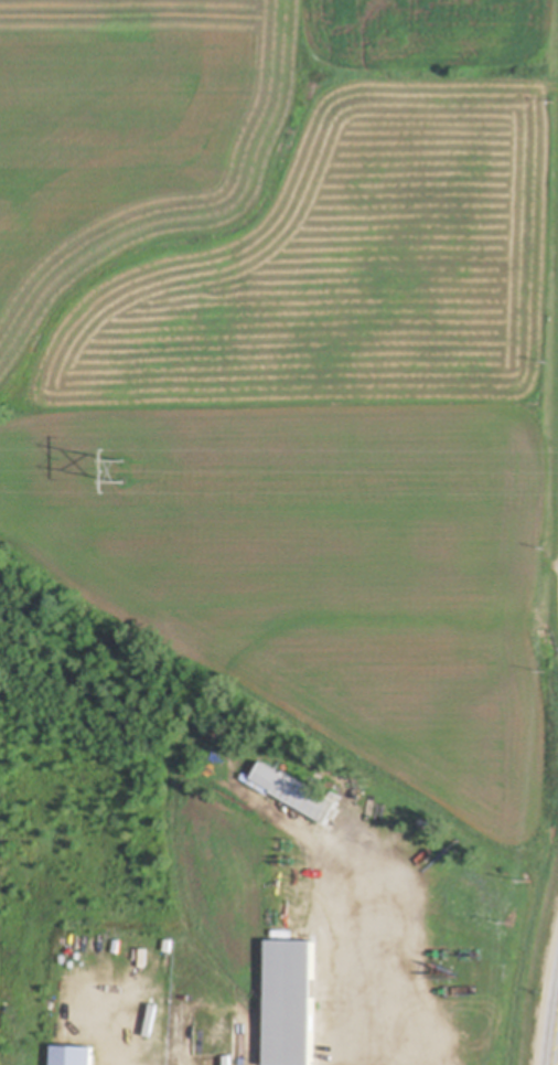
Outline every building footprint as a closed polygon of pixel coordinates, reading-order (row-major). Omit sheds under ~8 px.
[(214,756),(219,759),(214,771),(208,769),(214,756)] [(286,775),(342,808),(330,829),(275,797),(276,795),(255,782),(265,766),(285,778),(286,775)] [(316,947),(314,1064),(267,1064),(269,946),(316,947)] [(95,1052),(94,1064),(54,1064),(55,1050),(95,1052)]
